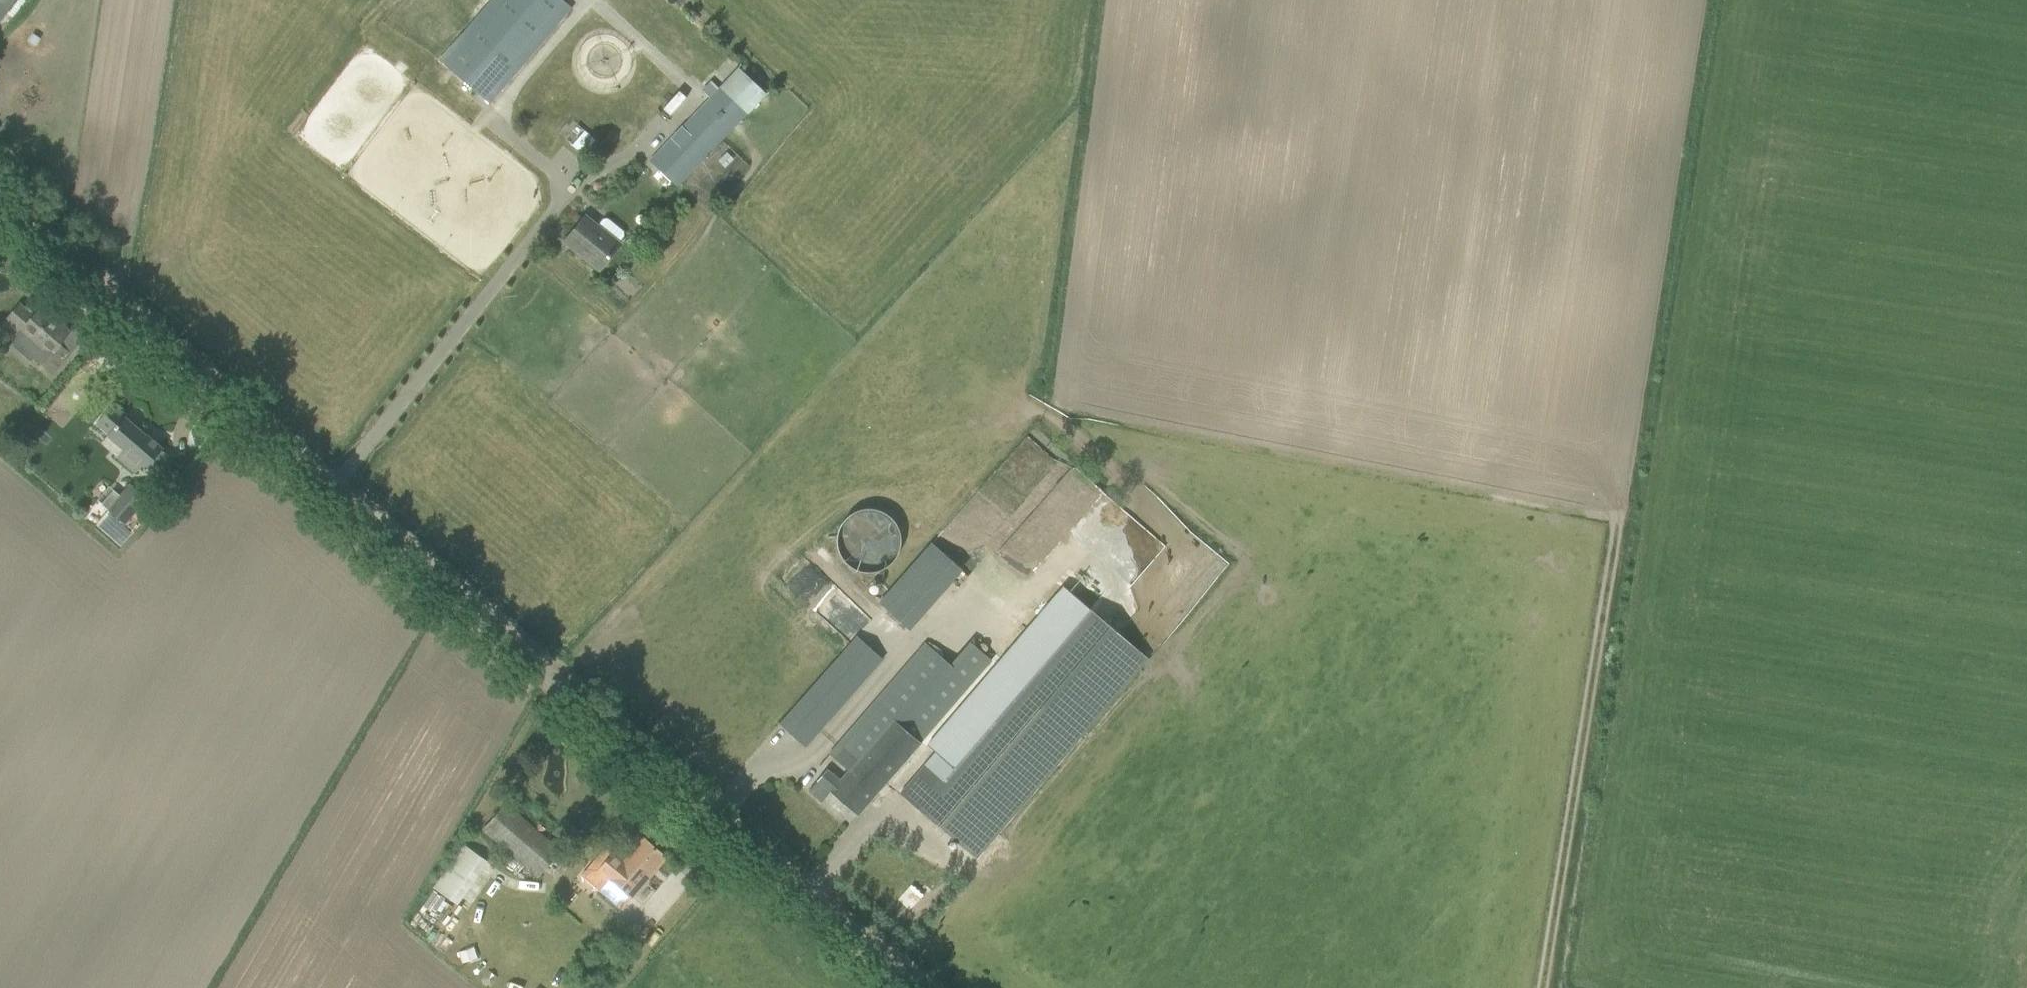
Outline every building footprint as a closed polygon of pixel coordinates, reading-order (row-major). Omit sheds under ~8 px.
[(15,0),(0,0),(0,21),(15,0)] [(572,9),(562,0),(491,0),(438,60),(491,104),(572,9)] [(719,88),(711,80),(702,89),(710,97),(709,99),(650,161),(678,187),(749,115),(748,114),(767,94),(736,67),(719,88)] [(572,144),(582,153),(594,139),(584,131),(572,144)] [(598,226),(586,216),(565,241),(599,269),(620,243),(625,236),(625,232),(608,218),(603,218),(598,226)] [(53,375),(58,368),(71,353),(61,344),(71,332),(41,306),(33,315),(19,303),(5,320),(19,333),(14,339),(14,346),(32,362),(35,359),(53,375)] [(66,379),(27,426),(48,443),(87,396),(66,379)] [(112,404),(96,424),(108,435),(107,436),(123,450),(117,458),(135,473),(142,465),(146,469),(147,468),(153,473),(168,455),(162,450),(163,448),(146,434),(145,435),(124,417),(126,416),(112,404)] [(113,490),(101,504),(125,524),(147,498),(130,484),(120,495),(113,490)] [(848,565),(856,570),(866,573),(876,572),(885,569),(893,562),(898,554),(901,544),(900,534),(897,525),(890,517),(882,512),(872,509),(862,510),(853,514),(846,520),(840,528),(838,538),(838,548),(842,557),(848,565)] [(126,544),(135,536),(122,521),(113,530),(126,544)] [(935,538),(884,602),(920,630),(971,566),(935,538)] [(935,752),(900,793),(918,809),(976,858),(1081,736),(1148,659),(1092,610),(1091,609),(1064,586),(927,745),(935,752)] [(857,636),(793,709),(779,724),(805,747),(883,659),(857,636)] [(817,780),(809,790),(822,801),(830,792),(857,815),(870,800),(920,742),(971,684),(992,660),(973,644),(953,667),(925,643),(830,754),(849,770),(839,781),(826,769),(817,780)] [(506,805),(482,832),(484,834),(524,866),(538,879),(560,853),(506,805)] [(605,846),(581,875),(599,890),(620,908),(652,871),(665,856),(644,838),(624,862),(613,853),(605,846)] [(436,887),(468,907),(498,861),(466,841),(436,887)]
